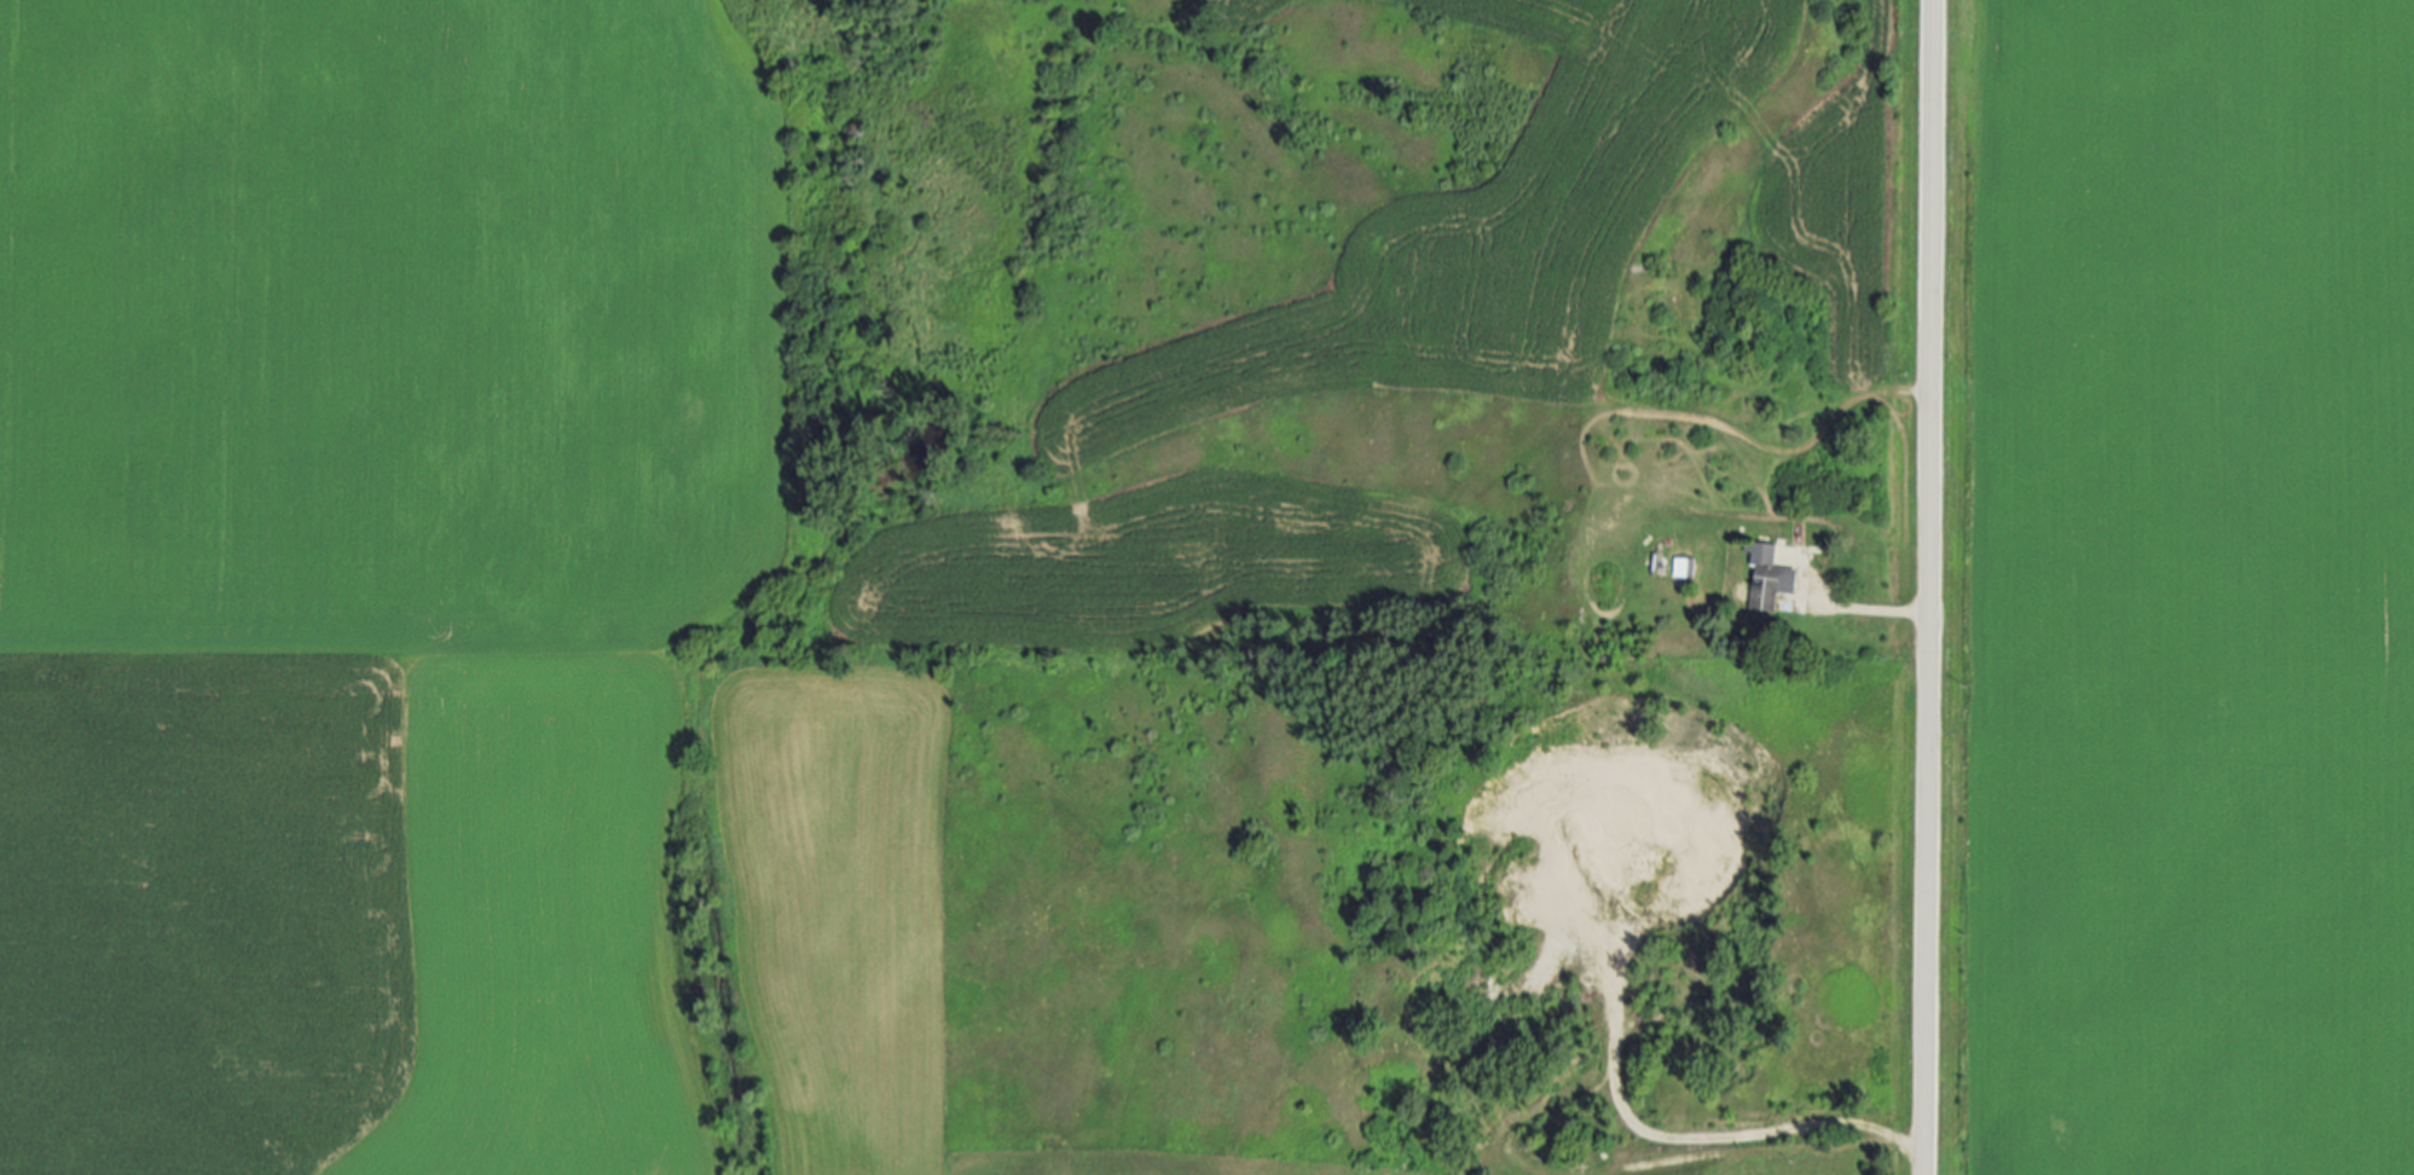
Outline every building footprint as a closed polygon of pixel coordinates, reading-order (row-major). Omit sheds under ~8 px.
[(1752,609),(1778,612),(1780,592),(1799,594),(1802,569),(1777,567),(1780,546),(1750,543),(1747,565),(1757,566),(1752,609)]
